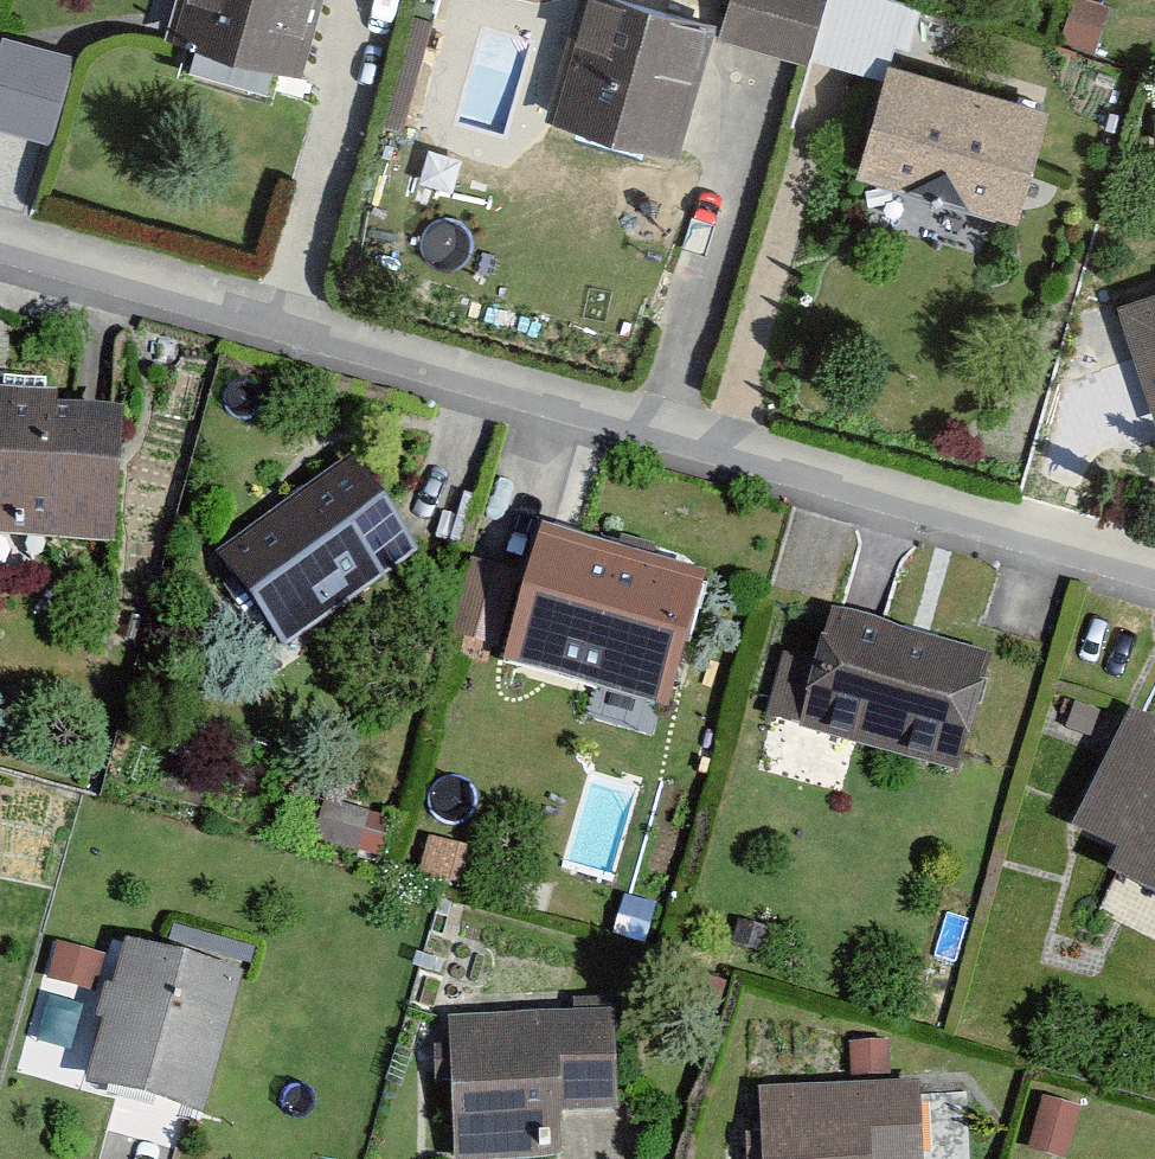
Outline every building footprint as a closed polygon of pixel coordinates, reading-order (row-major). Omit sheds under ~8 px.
[(177,43),(301,79),(324,0),(190,0),(177,43)] [(596,0),(582,0),(547,123),(676,160),(712,33),(596,0)] [(719,42),(805,65),(822,0),(730,0),(719,42)] [(2,39),(0,48),(0,131),(53,144),(74,57),(2,39)] [(1049,112),(885,71),(858,180),(1022,221),(1049,112)] [(1122,311),(1154,408),(1154,300),(1122,311)] [(115,534),(122,397),(57,394),(58,384),(0,381),(0,529),(115,534)] [(218,546),(284,639),(420,543),(354,450),(218,546)] [(542,520),(504,655),(668,701),(706,565),(542,520)] [(502,643),(523,571),(473,556),(452,629),(502,643)] [(958,768),(992,649),(832,603),(798,722),(958,768)] [(1082,820),(1123,837),(1111,864),(1154,882),(1154,717),(1130,707),(1082,820)] [(242,962),(126,932),(89,1077),(205,1107),(242,962)] [(614,1004),(448,1011),(454,1156),(562,1151),(560,1106),(618,1104),(614,1004)] [(919,1075),(759,1084),(763,1158),(923,1158),(919,1075)]
